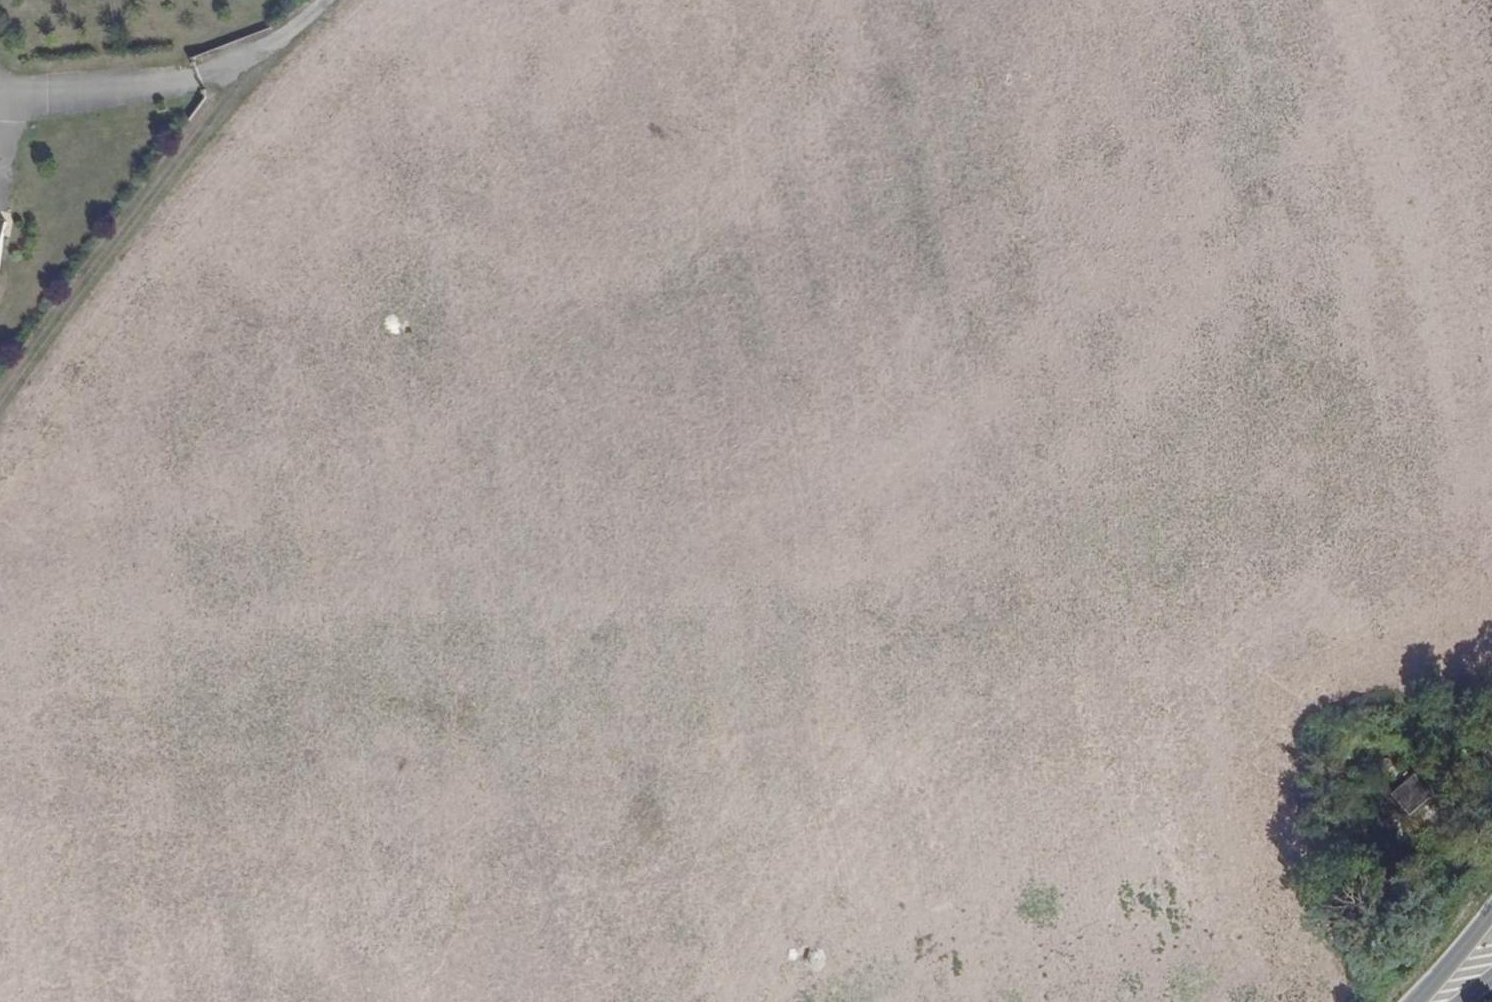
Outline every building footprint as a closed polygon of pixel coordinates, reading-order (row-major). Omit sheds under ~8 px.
[(1414,775),(1392,795),(1410,815),(1432,795),(1414,775)]
